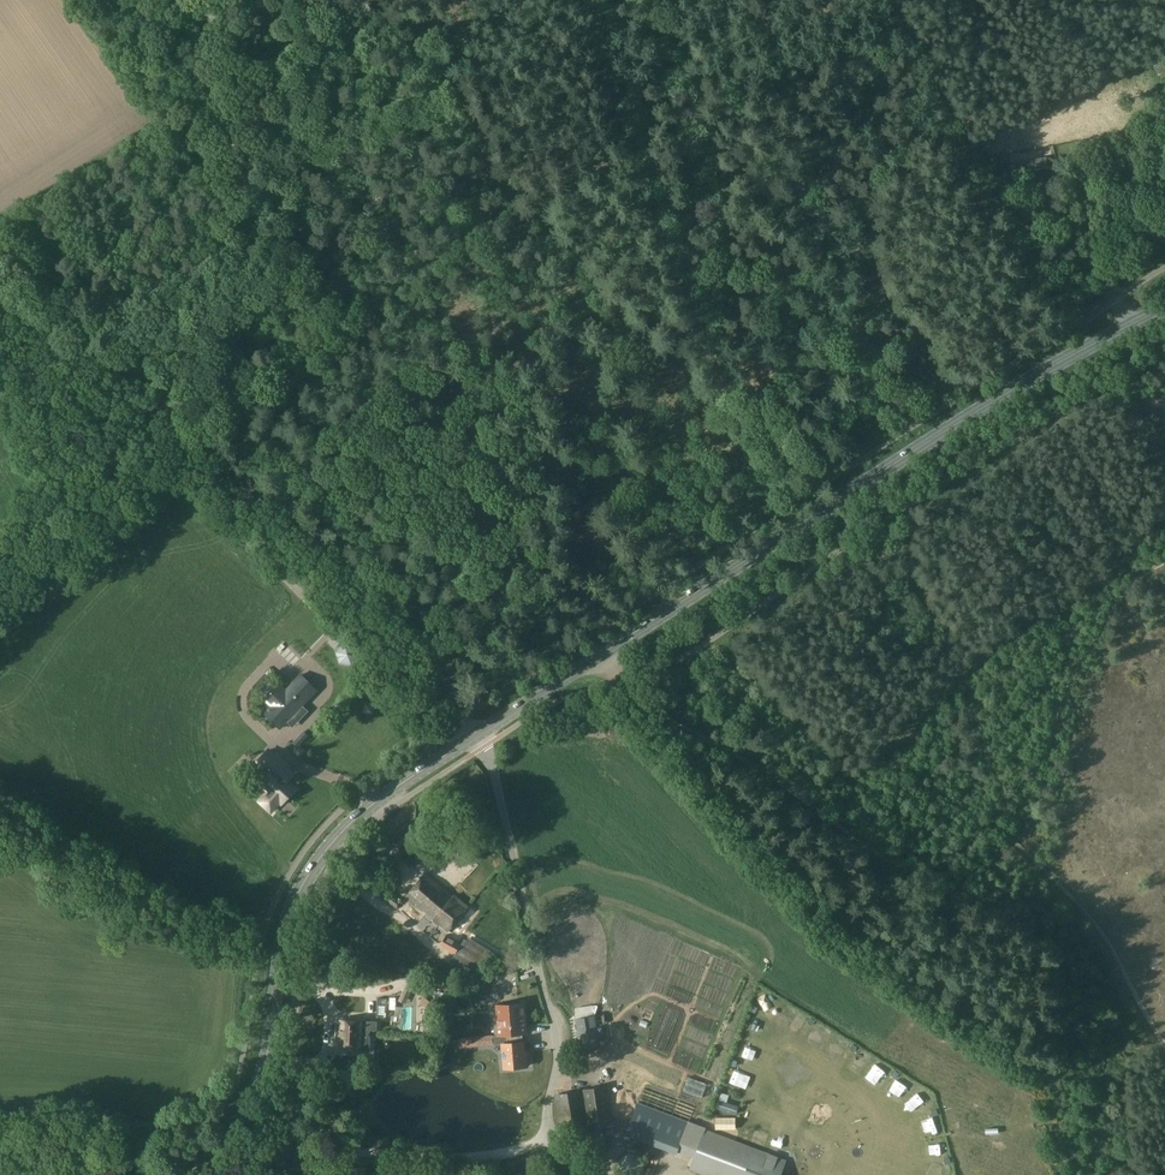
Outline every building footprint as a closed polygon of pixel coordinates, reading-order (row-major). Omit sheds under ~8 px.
[(350,625),(341,617),(335,624),(344,632),(350,625)] [(355,645),(343,643),(335,652),(339,664),(351,666),(359,657),(355,645)] [(301,675),(286,691),(280,686),(266,700),(283,716),(278,721),(277,720),(275,723),(273,721),(280,729),(317,690),(301,675)] [(270,794),(266,799),(266,802),(273,808),(275,808),(294,789),(282,777),(288,770),(274,756),(262,769),(271,777),(262,786),(270,794)] [(448,931),(468,907),(427,874),(406,896),(433,919),(432,920),(448,931)] [(371,910),(377,918),(383,913),(377,906),(371,910)] [(456,955),(453,960),(480,974),(488,960),(500,967),(505,959),(469,937),(464,946),(462,944),(447,935),(440,946),(456,955)] [(493,970),(482,975),(485,983),(496,978),(493,970)] [(523,1034),(527,1033),(525,1003),(495,1006),(497,1036),(506,1035),(507,1043),(502,1044),(504,1069),(522,1067),(521,1052),(525,1051),(524,1042),(523,1042),(523,1034)] [(575,1019),(580,1048),(600,1046),(595,1016),(575,1019)] [(377,1030),(377,1022),(348,1020),(348,1025),(341,1024),(339,1045),(360,1047),(360,1052),(369,1052),(370,1030),(377,1030)] [(607,1085),(555,1095),(559,1130),(586,1125),(587,1130),(613,1125),(607,1085)] [(689,1169),(703,1174),(781,1174),(787,1161),(705,1129),(706,1127),(688,1121),(677,1152),(693,1159),(689,1169)] [(593,1154),(607,1147),(605,1132),(586,1135),(582,1144),(593,1154)] [(90,1161),(89,1149),(72,1150),(74,1164),(81,1163),(80,1161),(90,1161)] [(641,1157),(629,1152),(619,1160),(621,1173),(626,1174),(636,1174),(643,1169),(641,1157)] [(90,1174),(114,1174),(113,1165),(89,1168),(90,1174)]
